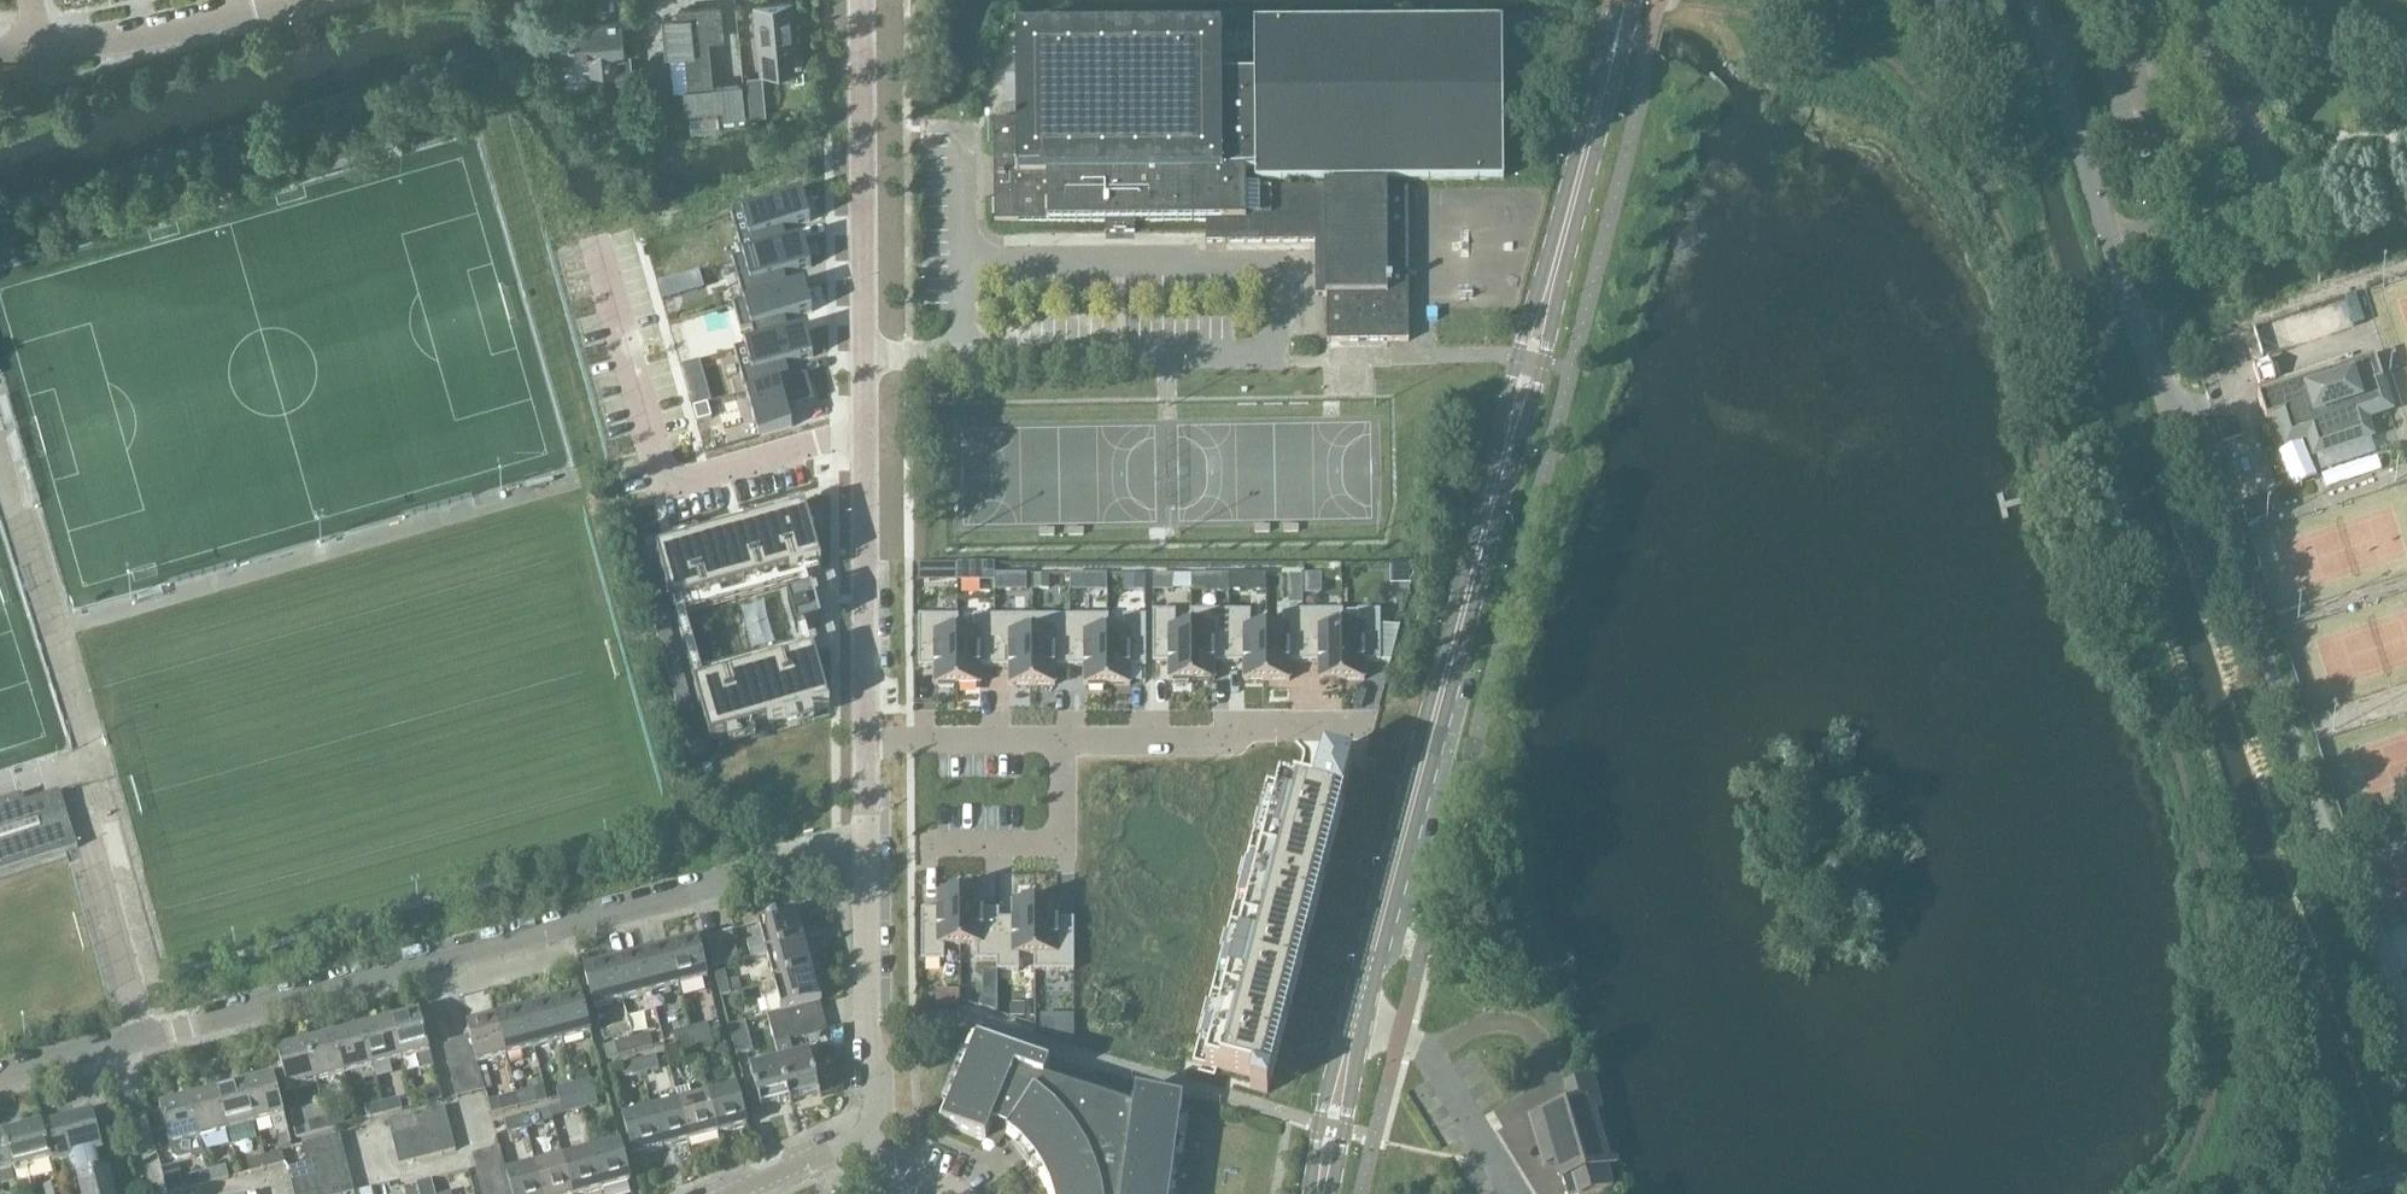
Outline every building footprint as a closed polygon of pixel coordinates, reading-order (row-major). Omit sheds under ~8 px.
[(793,0),(792,0),(754,4),(761,71),(803,67),(802,52),(798,52),(793,0)] [(713,87),(708,39),(723,38),(720,7),(678,11),(679,18),(663,20),(666,55),(686,53),(690,89),(684,89),(687,112),(723,108),(724,117),(745,115),(742,84),(713,87)] [(592,73),(617,71),(617,82),(634,80),(631,53),(625,54),(622,19),(549,25),(549,29),(530,31),(532,52),(551,50),(552,62),(590,59),(592,73)] [(994,176),(1246,173),(1256,174),(1256,182),(1503,181),(1502,22),(1255,24),(1255,76),(1223,76),(1222,31),(1016,33),(1017,119),(994,119),(994,176)] [(751,115),(767,114),(763,74),(747,76),(751,115)] [(1246,173),(994,176),(994,223),(1105,222),(1105,234),(1135,234),(1135,222),(1206,221),(1207,243),(1315,243),(1316,190),(1246,190),(1246,173)] [(1316,190),(1315,243),(1316,297),(1326,297),(1327,343),(1409,342),(1408,193),(1386,192),(1386,188),(1326,188),(1316,188),(1316,190)] [(803,196),(732,217),(743,258),(788,246),(783,231),(810,223),(803,196)] [(804,241),(788,246),(743,258),(733,261),(744,303),(789,291),(784,275),(811,268),(804,241)] [(675,280),(659,284),(663,301),(680,296),(675,280)] [(805,286),(789,291),(744,303),(734,306),(741,333),(752,330),(756,345),(790,336),(785,320),(812,313),(805,286)] [(806,331),(790,336),(756,345),(735,351),(746,393),(791,381),(786,365),(813,358),(806,331)] [(2364,419),(2389,410),(2381,383),(2383,383),(2375,358),(2258,397),(2266,421),(2279,417),(2287,444),(2309,437),(2315,454),(2370,436),(2364,419)] [(807,376),(791,381),(746,393),(759,438),(792,428),(787,410),(814,403),(807,376)] [(711,404),(708,390),(689,396),(693,410),(694,409),(708,405),(711,404)] [(708,405),(694,409),(698,423),(712,419),(708,405)] [(2218,427),(2223,441),(2241,435),(2236,421),(2218,427)] [(2248,522),(2271,515),(2265,497),(2242,504),(2248,522)] [(807,511),(657,554),(673,610),(823,568),(807,511)] [(648,549),(634,553),(691,756),(705,752),(648,549)] [(938,566),(917,566),(917,583),(938,583),(938,566)] [(958,583),(977,583),(977,568),(977,566),(957,566),(957,568),(958,583)] [(1027,576),(995,576),(995,592),(1027,592),(1027,576)] [(1066,592),(1066,576),(1051,576),(1051,592),(1066,592)] [(1070,592),(1088,592),(1088,576),(1070,576),(1070,592)] [(1125,589),(1144,589),(1144,576),(1125,576),(1125,589)] [(1172,592),(1172,576),(1153,576),(1153,592),(1172,592)] [(1229,576),(1192,576),(1192,592),(1229,592),(1229,576)] [(1244,576),(1229,576),(1229,592),(1244,592),(1244,576)] [(1319,594),(1319,576),(1304,576),(1304,594),(1319,594)] [(1302,577),(1290,577),(1290,591),(1302,591),(1302,577)] [(1034,589),(1048,589),(1048,578),(1034,578),(1034,589)] [(814,594),(789,601),(798,634),(823,627),(814,594)] [(1175,613),(1153,613),(1153,664),(1169,664),(1169,682),(1173,682),(1173,685),(1188,685),(1188,682),(1192,682),(1192,613),(1191,613),(1191,628),(1176,628),(1175,613)] [(1229,613),(1192,613),(1192,682),(1215,682),(1215,664),(1229,664),(1229,613)] [(1250,613),(1229,613),(1229,664),(1244,664),(1244,682),(1267,681),(1267,628),(1250,628),(1250,613)] [(1283,628),(1267,628),(1267,681),(1290,681),(1290,664),(1304,663),(1304,613),(1283,613),(1283,628)] [(1342,613),(1304,613),(1304,663),(1319,663),(1319,682),(1342,682),(1342,613)] [(1343,613),(1342,613),(1342,682),(1364,682),(1364,664),(1380,664),(1380,628),(1380,613),(1358,613),(1358,628),(1343,628),(1343,613)] [(1108,618),(1107,618),(1107,686),(1130,686),(1130,668),(1146,668),(1146,617),(1124,618),(1124,633),(1109,633),(1108,618)] [(686,618),(676,621),(693,679),(702,677),(686,618)] [(940,618),(919,618),(919,669),(935,669),(935,686),(939,686),(939,689),(954,689),(954,686),(957,686),(958,618),(940,618)] [(959,618),(958,618),(957,686),(980,687),(980,669),(995,669),(995,618),(974,618),(974,633),(959,633),(959,618)] [(1032,618),(995,618),(995,669),(1010,669),(1010,686),(1032,687),(1032,618)] [(1070,618),(1032,618),(1032,687),(1055,686),(1055,669),(1070,669),(1070,618)] [(1107,618),(1070,618),(1070,669),(1084,669),(1085,686),(1089,686),(1089,689),(1104,689),(1104,686),(1107,686),(1107,618)] [(1400,628),(1380,628),(1380,664),(1391,664),(1400,628)] [(816,654),(695,688),(710,744),(831,710),(832,710),(831,708),(816,654)] [(1204,1022),(1193,1063),(1253,1079),(1250,1090),(1268,1094),(1286,1026),(1345,800),(1344,800),(1353,765),(1324,758),(1315,793),(1304,790),(1267,781),(1204,1022)] [(67,855),(71,853),(83,850),(65,794),(64,795),(35,804),(29,806),(27,798),(24,799),(0,806),(0,876),(67,855)] [(2391,869),(2406,918),(2406,864),(2391,869)] [(922,913),(922,966),(945,966),(945,947),(960,947),(959,895),(936,895),(936,914),(922,913)] [(984,895),(959,895),(960,947),(977,948),(977,966),(998,965),(999,913),(984,913),(984,895)] [(1012,923),(999,922),(999,974),(1020,974),(1019,961),(1035,961),(1035,904),(1012,904),(1012,923)] [(1060,904),(1035,904),(1035,961),(1036,974),(1076,974),(1076,920),(1060,920),(1060,904)] [(766,905),(753,908),(756,920),(769,917),(766,905)] [(758,926),(759,931),(756,937),(757,941),(747,943),(752,960),(765,956),(807,945),(799,915),(758,926)] [(714,969),(729,965),(721,936),(706,940),(714,969)] [(669,949),(679,987),(708,980),(698,942),(669,949)] [(773,985),(815,974),(807,945),(765,956),(773,984),(773,985)] [(651,995),(679,987),(669,949),(641,956),(651,995)] [(655,1008),(651,995),(641,956),(613,964),(623,1002),(627,1015),(655,1008)] [(594,1010),(623,1002),(613,964),(584,971),(594,1010)] [(722,999),(731,996),(725,973),(715,975),(722,999)] [(772,1032),(791,1027),(820,1019),(816,1005),(822,1003),(815,974),(773,985),(773,984),(763,986),(766,999),(776,997),(780,1012),(768,1015),(772,1032)] [(943,993),(943,1009),(960,1009),(960,1004),(960,993),(943,993)] [(983,996),(979,1007),(998,1014),(998,1001),(983,996)] [(552,1005),(562,1043),(591,1035),(581,997),(552,1005)] [(534,1050),(562,1043),(552,1005),(524,1012),(534,1050)] [(506,1058),(534,1050),(524,1012),(496,1020),(506,1058)] [(391,1023),(401,1061),(417,1057),(421,1071),(434,1067),(420,1015),(391,1023)] [(1074,1044),(1074,1018),(1041,1018),(1041,1034),(1074,1044)] [(820,1019),(791,1027),(772,1032),(776,1046),(823,1034),(820,1019)] [(477,1065),(506,1058),(496,1020),(468,1027),(471,1038),(477,1065)] [(373,1069),(401,1061),(391,1023),(363,1030),(373,1069)] [(737,1057),(754,1053),(746,1023),(729,1028),(737,1057)] [(693,1041),(711,1037),(708,1025),(690,1030),(693,1041)] [(345,1076),(373,1069),(363,1030),(335,1038),(345,1076)] [(676,1046),(693,1041),(690,1030),(673,1034),(676,1046)] [(650,1035),(633,1040),(637,1053),(654,1048),(650,1035)] [(711,1037),(693,1041),(697,1055),(714,1051),(711,1037)] [(317,1084),(345,1076),(335,1038),(307,1045),(317,1084)] [(471,1038),(458,1041),(464,1068),(477,1065),(471,1038)] [(633,1040),(616,1045),(618,1057),(637,1053),(633,1040)] [(456,1041),(443,1045),(450,1072),(464,1068),(458,1041),(456,1041)] [(693,1041),(676,1046),(679,1060),(697,1055),(693,1041)] [(1184,1102),(1136,1095),(1134,1113),(1125,1110),(1124,1107),(1121,1103),(1118,1100),(1112,1097),(1109,1095),(1105,1094),(1098,1093),(1094,1094),(1089,1096),(1086,1098),(1045,1085),(1051,1072),(978,1041),(943,1125),(987,1144),(994,1128),(1009,1134),(1008,1135),(1022,1146),(1026,1142),(1039,1160),(1037,1163),(1044,1175),(1051,1190),(1053,1193),(1171,1193),(1184,1102)] [(288,1091),(317,1084),(307,1045),(278,1053),(288,1091)] [(780,1062),(791,1103),(820,1096),(810,1054),(780,1062)] [(639,1062),(643,1075),(659,1070),(656,1058),(639,1062)] [(625,1080),(643,1075),(639,1062),(621,1067),(625,1080)] [(761,1111),(791,1103),(780,1062),(750,1070),(761,1111)] [(477,1065),(464,1068),(471,1095),(484,1092),(477,1065)] [(464,1068),(450,1072),(458,1099),(471,1095),(464,1068)] [(256,1125),(272,1121),(275,1136),(289,1133),(285,1117),(274,1078),(245,1086),(256,1125)] [(1601,1109),(1592,1080),(1566,1088),(1571,1106),(1531,1117),(1545,1165),(1556,1161),(1562,1181),(1563,1180),(1567,1193),(1588,1193),(1612,1187),(1607,1168),(1617,1165),(1616,1161),(1608,1163),(1594,1112),(1601,1109)] [(577,1098),(594,1093),(591,1081),(574,1085),(577,1098)] [(560,1103),(577,1098),(574,1085),(557,1090),(560,1103)] [(254,1126),(256,1125),(245,1086),(217,1094),(231,1146),(257,1139),(254,1126)] [(425,1105),(442,1101),(440,1089),(422,1094),(425,1105)] [(708,1097),(718,1135),(747,1128),(738,1090),(708,1097)] [(516,1096),(519,1107),(537,1103),(533,1091),(516,1096)] [(577,1098),(581,1111),(598,1107),(594,1093),(577,1098)] [(200,1140),(228,1133),(217,1094),(189,1101),(200,1140)] [(491,1114),(519,1107),(516,1096),(488,1103),(491,1114)] [(690,1143),(718,1135),(708,1097),(680,1104),(690,1143)] [(563,1115),(581,1111),(577,1098),(560,1103),(563,1115)] [(382,1104),(385,1116),(402,1111),(399,1100),(382,1104)] [(204,1157),(200,1140),(189,1101),(160,1109),(175,1162),(190,1158),(191,1161),(204,1157)] [(382,1104),(366,1109),(368,1120),(385,1116),(382,1104)] [(663,1150),(690,1143),(680,1104),(652,1112),(663,1150)] [(420,1131),(448,1124),(445,1109),(417,1117),(420,1131)] [(634,1158),(663,1150),(652,1112),(624,1119),(634,1158)] [(522,1118),(526,1130),(542,1126),(540,1114),(522,1118)] [(343,1115),(326,1119),(329,1130),(346,1125),(343,1115)] [(60,1164),(77,1159),(77,1178),(82,1193),(115,1193),(109,1172),(102,1173),(97,1154),(104,1152),(94,1116),(50,1128),(60,1164)] [(392,1138),(420,1131),(417,1117),(389,1124),(392,1138)] [(522,1118),(505,1122),(509,1134),(526,1130),(522,1118)] [(326,1119),(309,1124),(312,1135),(329,1130),(326,1119)] [(424,1145),(452,1138),(448,1124),(420,1131),(424,1145)] [(52,1166),(60,1164),(50,1128),(7,1139),(15,1170),(51,1160),(52,1166)] [(420,1131),(392,1138),(396,1153),(424,1145),(420,1131)] [(304,1147),(307,1166),(317,1163),(316,1159),(344,1151),(340,1137),(304,1147)] [(424,1145),(428,1160),(456,1152),(452,1138),(424,1145)] [(15,1170),(7,1139),(0,1141),(0,1186),(0,1187),(18,1182),(15,1170)] [(424,1145),(396,1153),(400,1167),(428,1160),(424,1145)] [(592,1153),(602,1191),(631,1183),(621,1145),(592,1153)] [(500,1149),(486,1153),(494,1179),(507,1176),(500,1149)] [(348,1165),(344,1151),(316,1159),(317,1163),(320,1173),(348,1165)] [(486,1153),(472,1157),(479,1183),(494,1179),(486,1153)] [(602,1191),(592,1153),(564,1161),(572,1193),(591,1193),(602,1191)] [(282,1154),(265,1158),(268,1170),(285,1165),(282,1154)] [(265,1158),(248,1163),(251,1174),(268,1170),(265,1158)] [(564,1161),(536,1168),(542,1193),(572,1193),(564,1161)] [(307,1166),(288,1170),(292,1185),(321,1178),(320,1173),(317,1163),(307,1166)] [(323,1187),(351,1180),(348,1165),(320,1173),(321,1178),(323,1187)] [(226,1168),(208,1173),(211,1184),(229,1179),(226,1168)] [(536,1168),(507,1176),(512,1193),(542,1193),(536,1168)] [(196,1189),(211,1184),(208,1173),(193,1178),(195,1187),(196,1189)] [(494,1179),(498,1193),(512,1193),(507,1176),(494,1179)] [(193,1178),(183,1180),(186,1191),(196,1189),(195,1187),(193,1178)] [(323,1187),(321,1178),(292,1185),(294,1193),(316,1193),(325,1192),(323,1187)] [(479,1183),(480,1183),(483,1193),(498,1193),(494,1179),(479,1183)] [(325,1193),(355,1193),(351,1180),(323,1187),(325,1192),(325,1193)] [(44,1187),(46,1193),(62,1193),(59,1183),(44,1187)]
